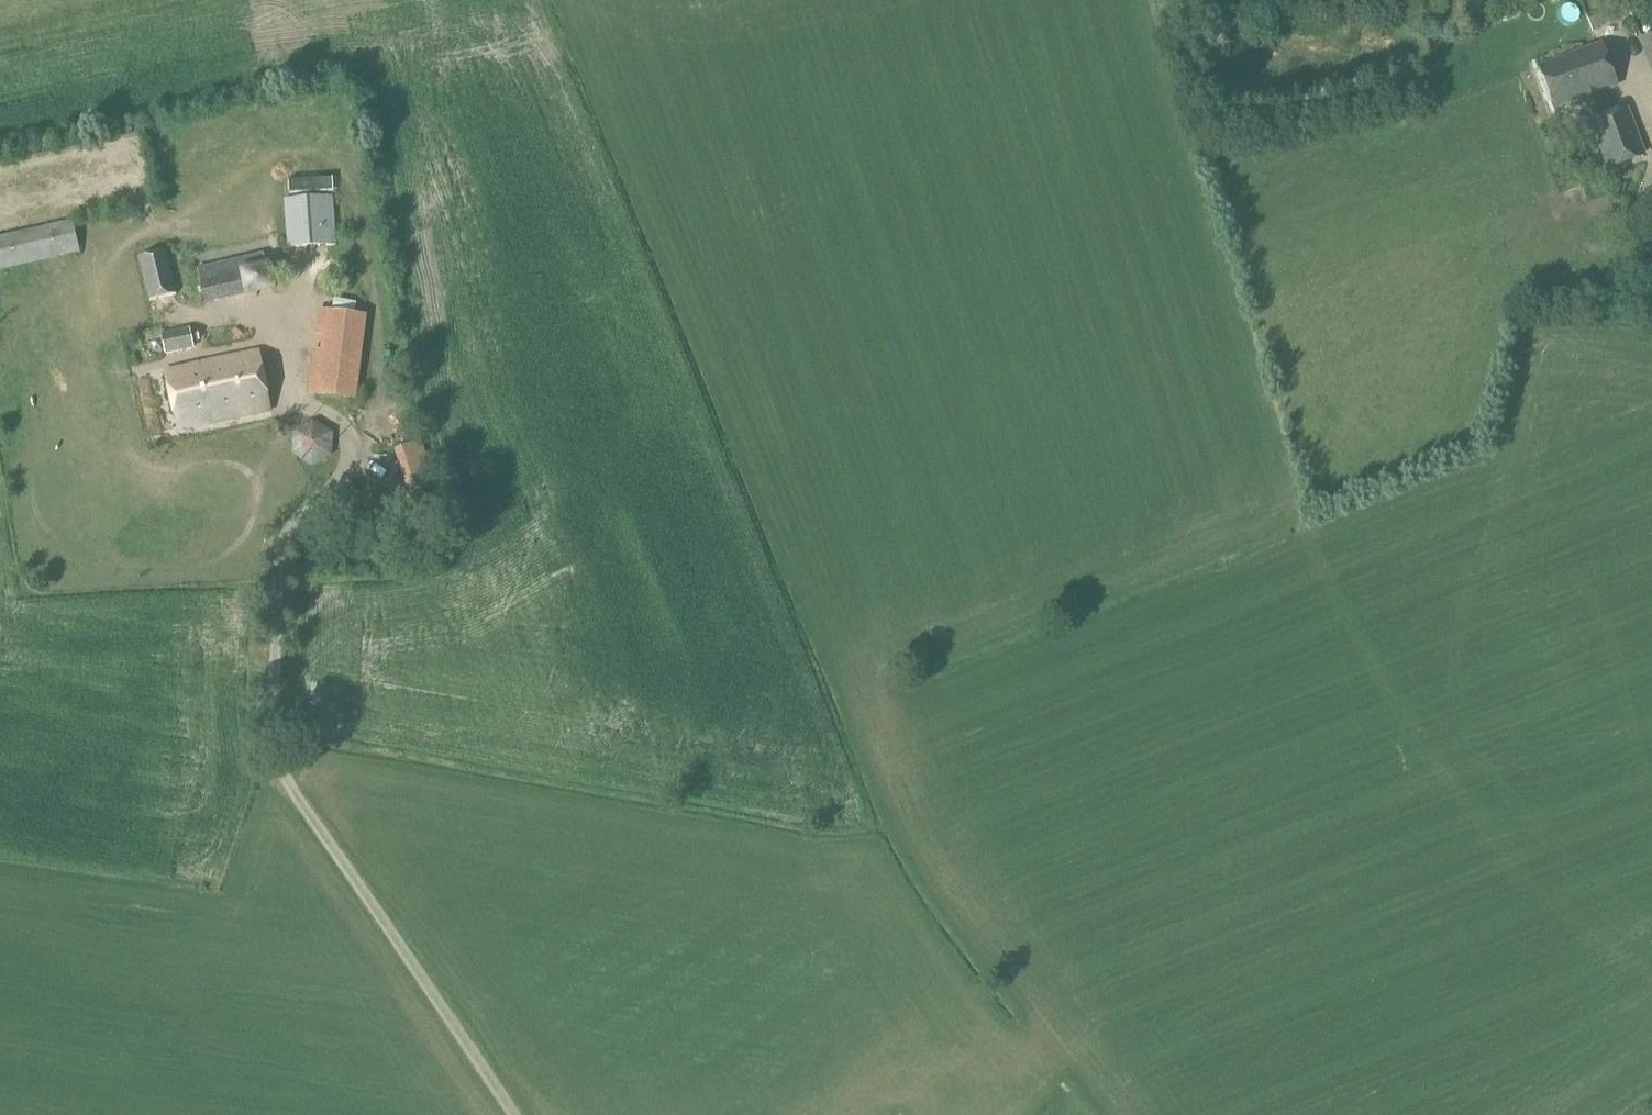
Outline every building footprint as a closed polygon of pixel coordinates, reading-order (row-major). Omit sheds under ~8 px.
[(1627,0),(1586,14),(1593,33),(1599,31),(1599,27),(1633,15),(1636,22),(1645,18),(1644,15),(1651,12),(1651,0),(1637,0),(1628,4),(1627,0)] [(1639,41),(1651,75),(1651,36),(1639,41)] [(1605,56),(1601,45),(1542,67),(1545,77),(1544,79),(1550,96),(1553,97),(1557,108),(1586,97),(1595,123),(1593,124),(1610,167),(1644,154),(1628,111),(1611,117),(1602,91),(1617,86),(1613,76),(1614,74),(1607,57),(1605,56)] [(199,304),(269,289),(232,126),(162,141),(199,304)] [(338,245),(335,197),(284,199),(288,248),(338,245)] [(81,252),(73,220),(0,237),(0,271),(81,252)] [(177,295),(166,250),(140,257),(151,301),(177,295)] [(328,311),(318,395),(357,400),(358,389),(367,316),(328,311)] [(194,349),(190,330),(164,335),(168,354),(178,352),(191,350),(194,349)] [(272,411),(259,352),(167,372),(179,430),(272,411)]
